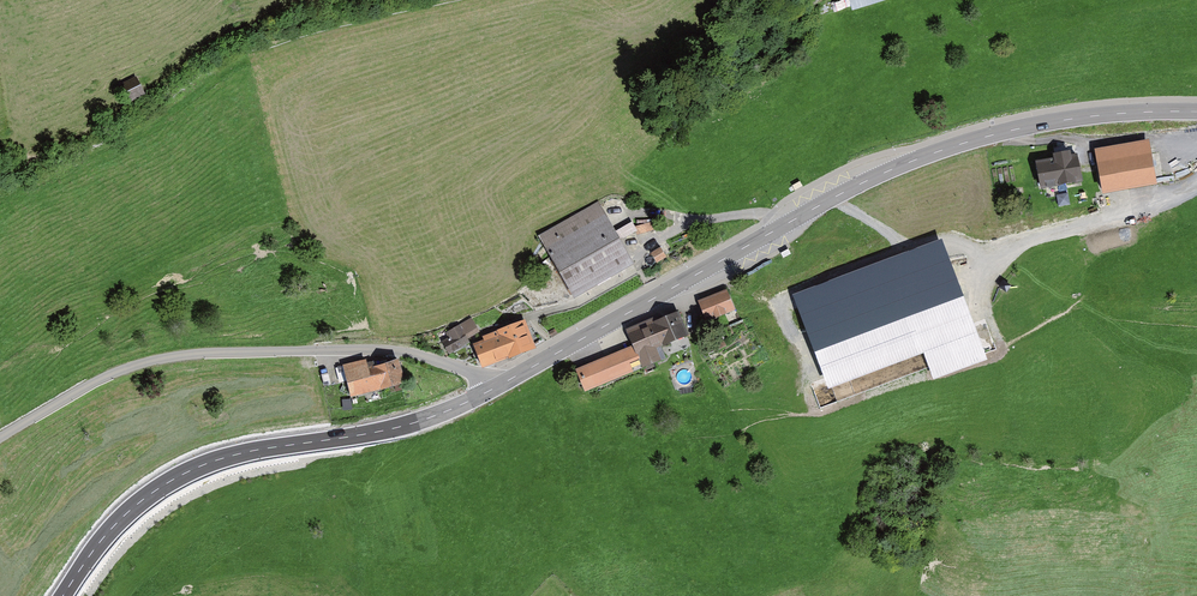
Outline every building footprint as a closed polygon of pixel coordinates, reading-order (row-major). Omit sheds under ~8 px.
[(145,97),(136,80),(118,90),(127,106),(145,97)] [(1159,186),(1151,142),(1097,151),(1105,196),(1159,186)] [(1083,182),(1078,157),(1073,158),(1072,154),(1057,157),(1058,161),(1044,163),(1049,189),(1083,182)] [(632,260),(599,204),(541,238),(573,293),(632,260)] [(941,239),(792,294),(829,390),(923,352),(932,380),(987,361),(941,239)] [(736,308),(728,291),(703,301),(710,319),(736,308)] [(656,320),(630,330),(636,345),(642,359),(646,368),(662,361),(657,348),(688,335),(679,313),(657,322),(656,320)] [(479,332),(472,320),(451,333),(454,338),(444,343),(451,355),(472,343),(469,338),(479,332)] [(534,348),(524,321),(497,331),(499,336),(476,345),(484,366),(534,348)] [(642,359),(636,345),(578,369),(587,391),(634,371),(631,364),(642,359)] [(405,381),(399,360),(370,368),(368,361),(343,367),(351,396),(405,381)]
